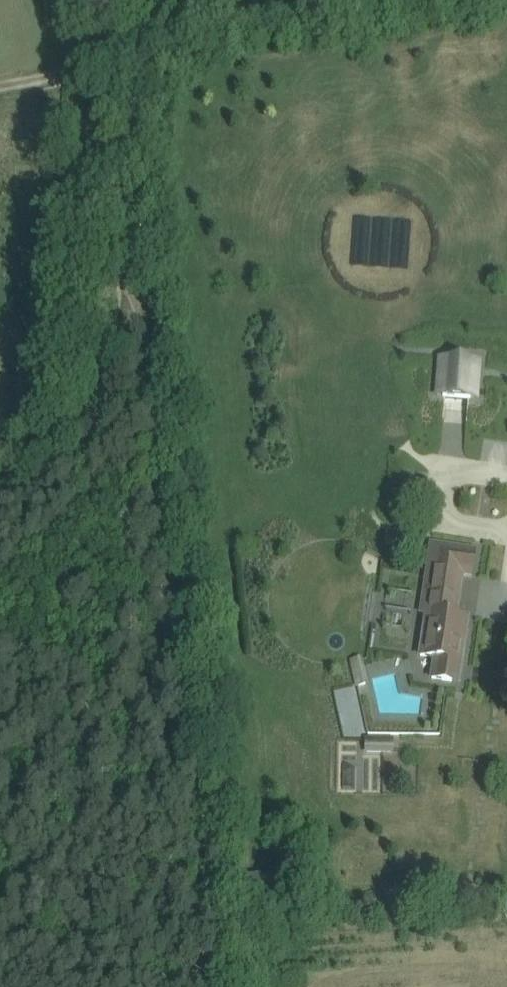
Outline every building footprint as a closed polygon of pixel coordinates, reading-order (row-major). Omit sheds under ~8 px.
[(89,167),(78,165),(76,173),(88,175),(89,167)] [(454,359),(445,359),(443,396),(451,396),(471,398),(474,361),(454,359)] [(396,533),(395,544),(403,546),(405,534),(396,532),(396,533)] [(469,549),(449,546),(431,544),(421,612),(426,613),(420,654),(435,656),(432,678),(452,681),(455,661),(461,662),(466,629),(461,628),(463,617),(456,616),(462,575),(465,576),(466,570),(471,571),(473,556),(468,555),(469,549)] [(383,663),(395,699),(414,694),(402,657),(383,663)] [(359,660),(351,661),(356,685),(361,684),(366,683),(361,659),(359,660)] [(392,737),(367,737),(367,751),(373,751),(392,751),(392,737)]
